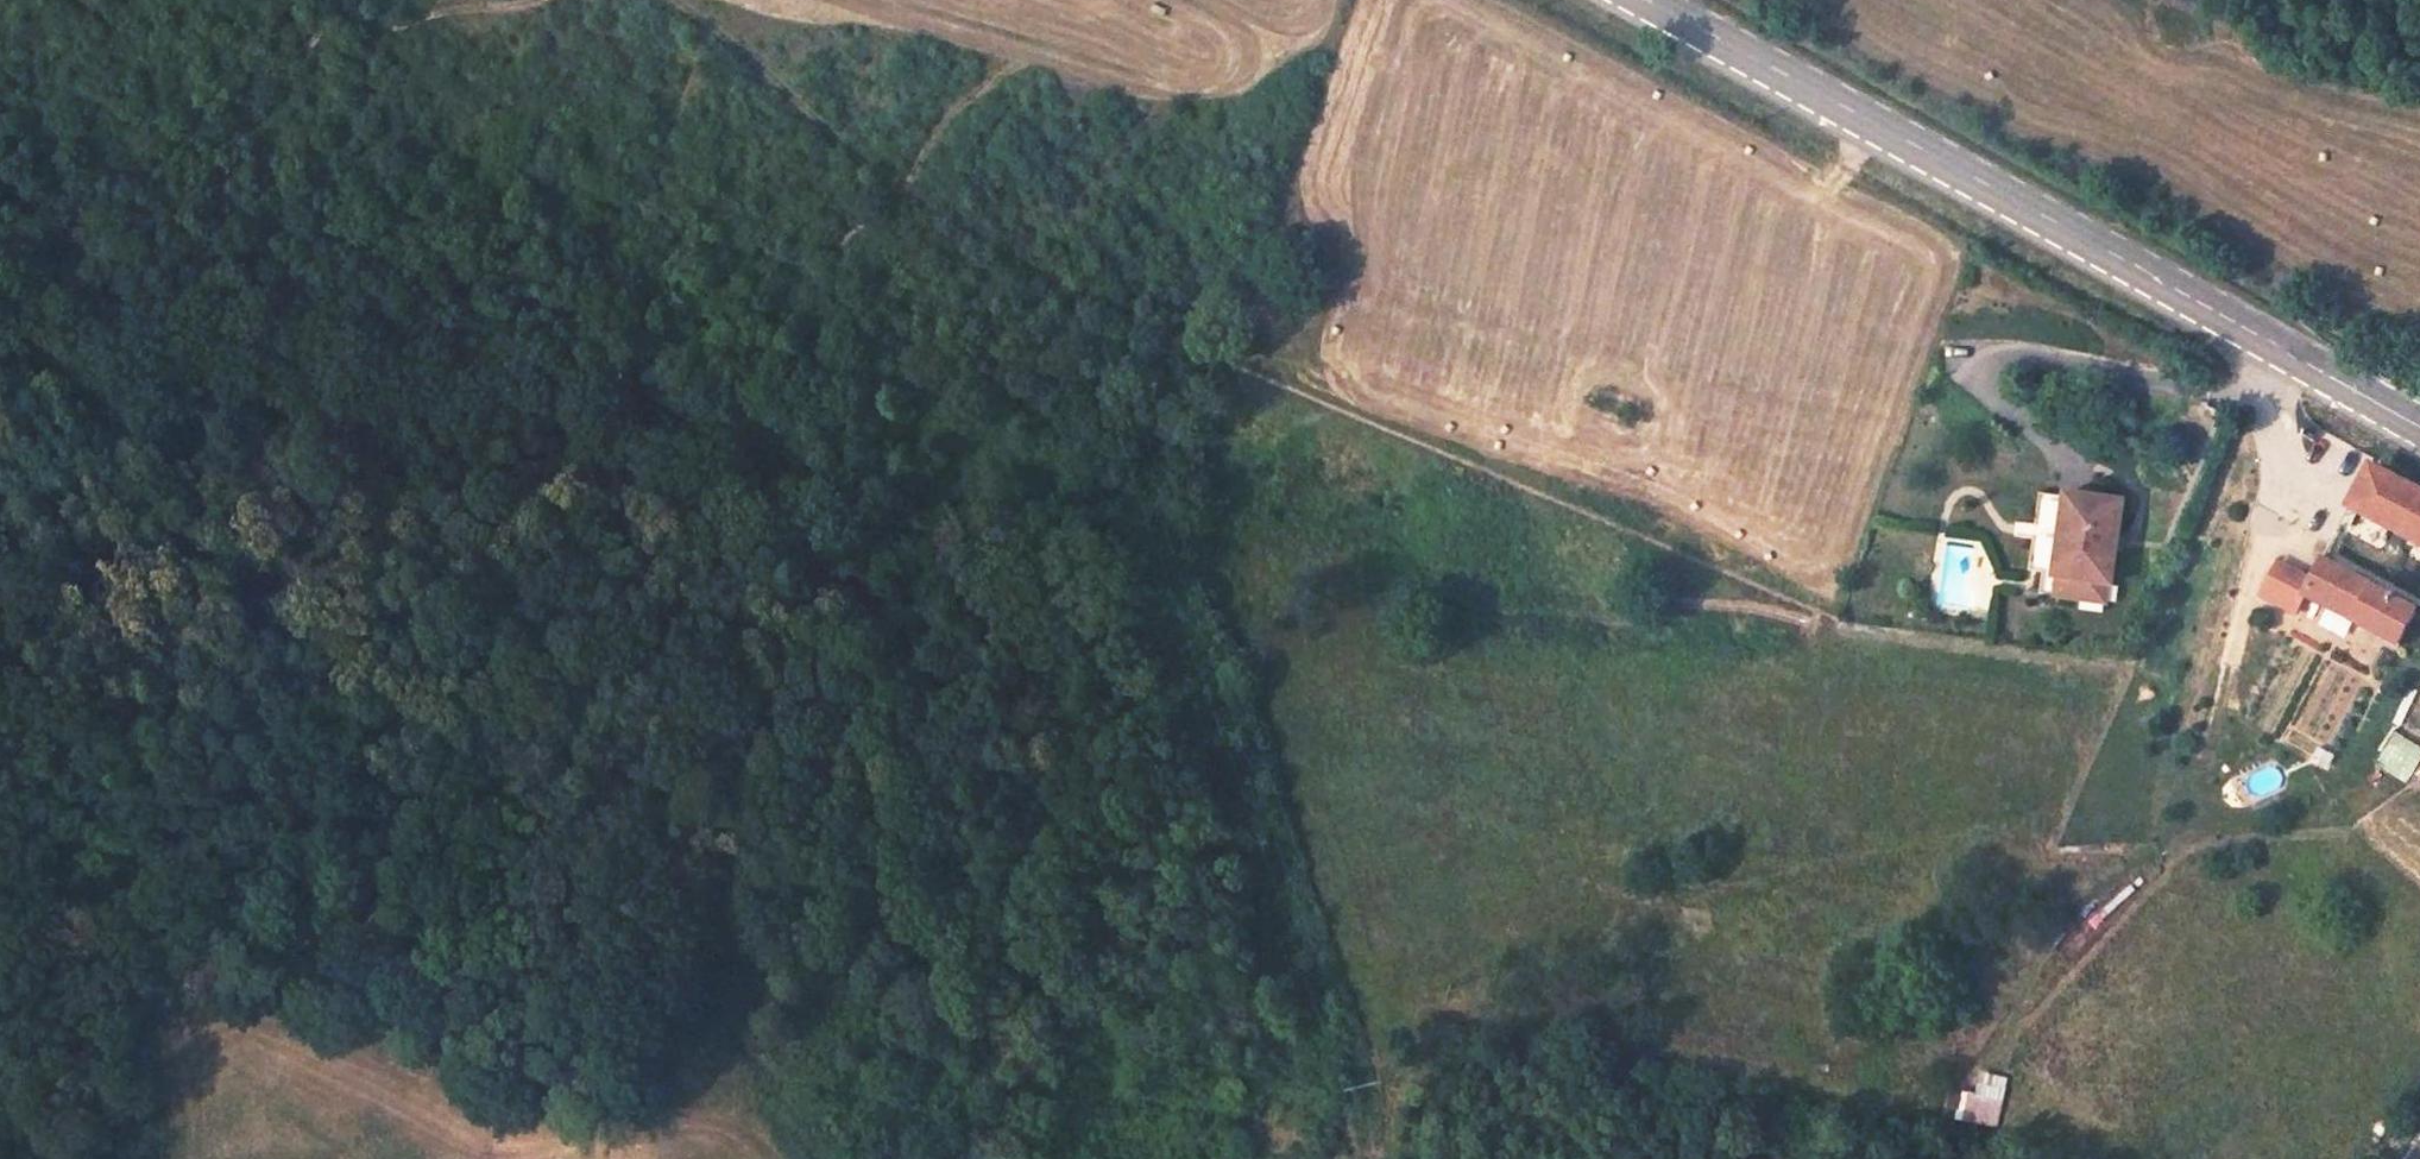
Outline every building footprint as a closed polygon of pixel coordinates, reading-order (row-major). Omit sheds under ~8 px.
[(2385,472),(2361,516),(2419,548),(2419,491),(2385,472)] [(2088,494),(2086,500),(2076,568),(2133,577),(2145,504),(2088,494)] [(2322,558),(2300,599),(2405,648),(2419,617),(2419,608),(2322,558)] [(2131,585),(2133,577),(2076,568),(2074,577),(2080,577),(2126,585),(2131,585)] [(2123,605),(2126,585),(2080,577),(2076,598),(2123,605)] [(2375,766),(2406,782),(2419,753),(2419,745),(2392,731),(2375,766)] [(1965,1122),(2000,1126),(2007,1076),(1972,1071),(1965,1122)]
